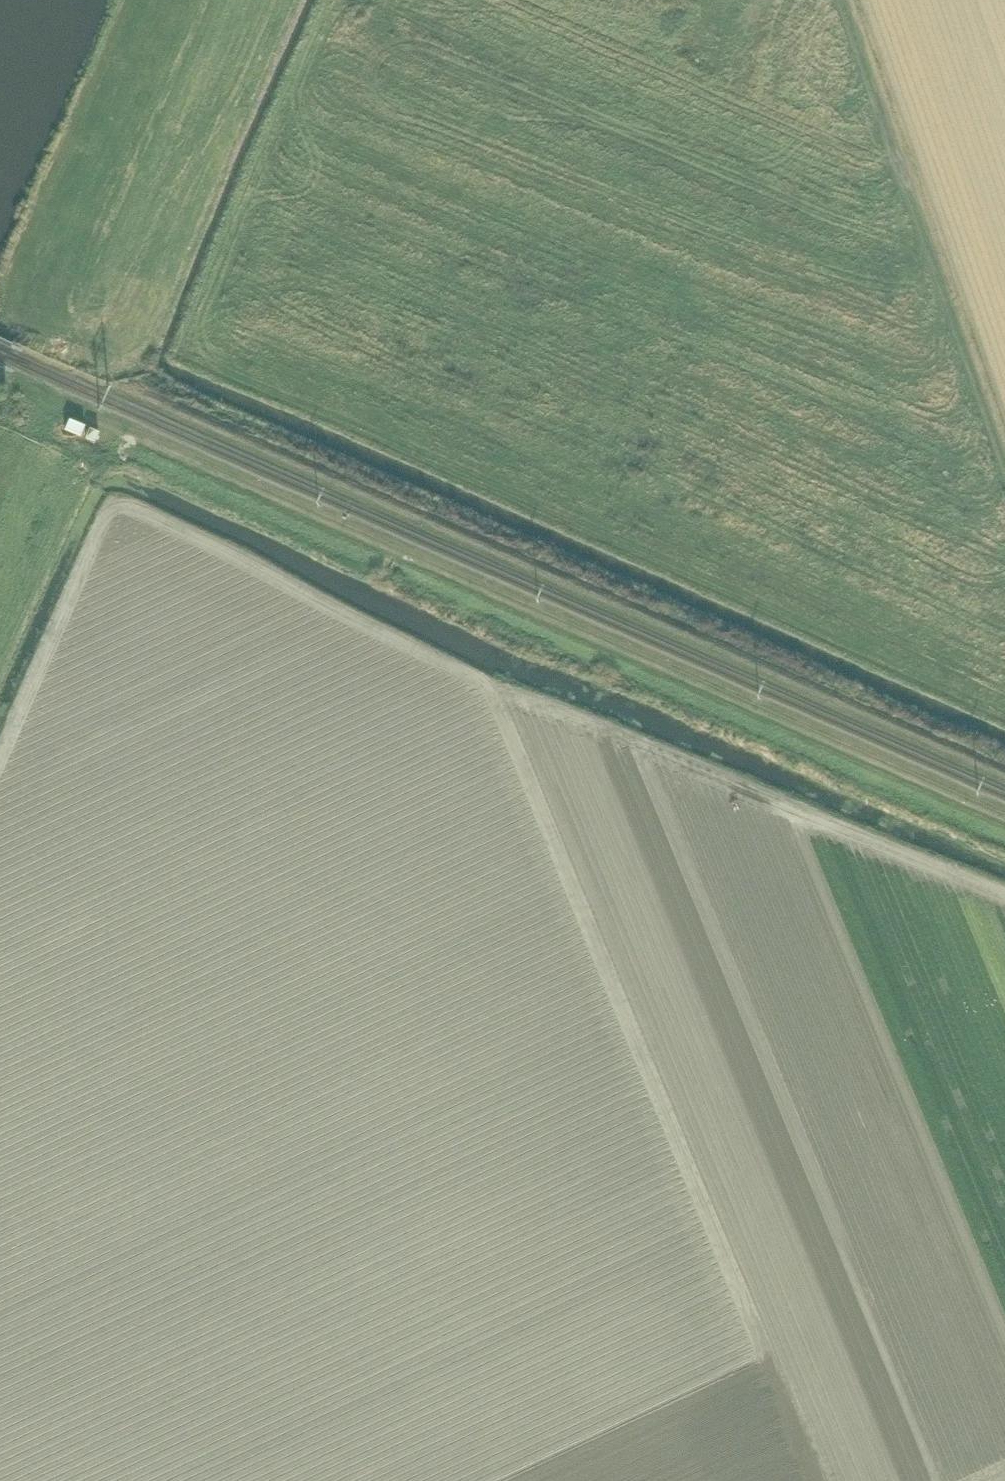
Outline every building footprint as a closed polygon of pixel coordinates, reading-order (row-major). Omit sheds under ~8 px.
[(89,430),(85,438),(95,443),(99,433),(90,429),(89,430)]
